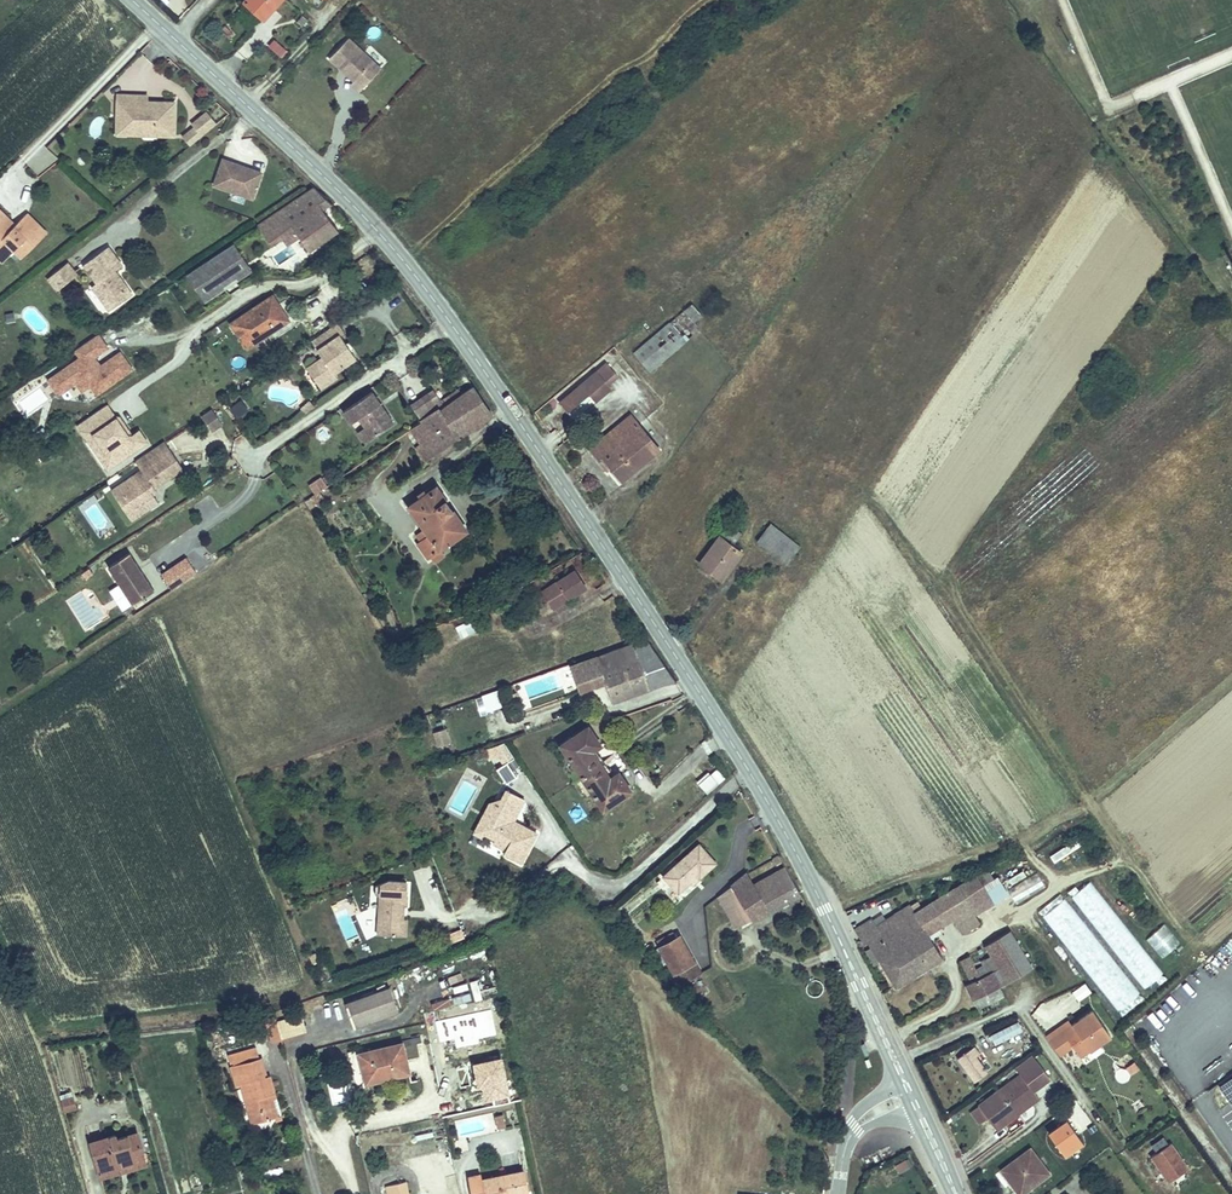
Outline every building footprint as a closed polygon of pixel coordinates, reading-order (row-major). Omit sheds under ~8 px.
[(244,3),(263,20),(282,0),(247,0),(244,3)] [(302,16),(296,23),(302,27),(308,21),(302,16)] [(275,40),(268,48),(279,58),(286,50),(275,40)] [(345,69),(358,80),(355,83),(352,87),(360,94),(382,71),(349,40),(330,61),(342,72),(345,69)] [(342,72),(355,83),(358,80),(345,69),(342,72)] [(125,124),(125,135),(136,135),(141,130),(155,131),(161,137),(172,137),(172,127),(169,124),(172,121),(169,117),(173,114),(173,104),(161,103),(155,110),(151,110),(151,106),(145,106),(144,111),(135,111),(135,109),(126,109),(127,94),(116,94),(115,117),(119,117),(125,124)] [(151,110),(155,110),(161,103),(145,102),(145,95),(127,94),(126,109),(135,109),(135,111),(144,111),(145,106),(151,106),(151,110)] [(190,145),(218,123),(207,110),(191,123),(194,126),(182,136),(190,145)] [(114,135),(125,135),(125,124),(119,117),(115,117),(114,135)] [(253,202),(263,174),(221,159),(211,187),(253,202)] [(338,230),(323,209),(331,203),(314,188),(233,244),(248,266),(275,248),(272,245),(295,229),(300,236),(310,251),(338,230)] [(8,234),(15,226),(0,211),(0,218),(7,225),(3,229),(8,234)] [(27,214),(15,226),(8,234),(3,229),(7,225),(0,218),(0,259),(4,263),(15,252),(22,259),(47,234),(27,214)] [(275,248),(277,252),(300,236),(295,229),(272,245),(275,248)] [(208,306),(253,276),(232,244),(187,275),(195,287),(206,303),(208,306)] [(94,288),(113,312),(126,301),(123,297),(131,291),(120,276),(118,278),(114,273),(116,271),(123,266),(109,247),(86,265),(100,284),(94,288)] [(70,264),(51,279),(60,291),(79,276),(70,264)] [(206,303),(195,287),(184,294),(194,310),(206,303)] [(272,297),(232,323),(248,347),(288,320),(272,297)] [(703,316),(693,304),(684,312),(694,323),(703,316)] [(341,332),(335,322),(324,330),(330,339),(337,334),(341,332)] [(686,341),(670,323),(634,353),(649,372),(686,341)] [(330,339),(324,330),(309,340),(320,357),(312,362),(321,377),(331,371),(352,357),(348,350),(344,344),(337,334),(330,339)] [(96,397),(134,373),(119,349),(112,353),(99,334),(73,350),(77,357),(45,377),(58,398),(76,386),(81,394),(90,388),(96,397)] [(321,377),(312,362),(305,367),(318,387),(334,376),(331,371),(321,377)] [(607,362),(560,402),(570,413),(590,395),(597,403),(613,390),(610,386),(620,377),(607,362)] [(420,398),(410,405),(431,436),(415,447),(425,461),(484,421),(492,415),(473,385),(439,409),(437,407),(430,412),(420,398)] [(373,392),(342,412),(351,425),(358,420),(364,429),(371,439),(394,424),(373,392)] [(430,412),(437,407),(428,393),(420,398),(430,412)] [(240,400),(229,408),(238,420),(249,411),(240,400)] [(131,456),(149,445),(139,429),(128,436),(108,404),(74,425),(108,479),(135,463),(131,456)] [(212,433),(222,425),(212,409),(201,417),(212,433)] [(613,466),(623,478),(658,449),(630,416),(589,450),(599,462),(602,460),(609,468),(613,466)] [(365,444),(371,439),(364,429),(358,433),(365,444)] [(129,494),(136,504),(147,497),(155,491),(152,487),(184,465),(165,437),(136,457),(142,465),(112,485),(119,495),(123,493),(129,494)] [(613,466),(609,468),(619,481),(623,478),(613,466)] [(315,496),(328,487),(321,477),(308,486),(315,496)] [(437,487),(410,505),(427,530),(430,536),(426,538),(418,543),(428,557),(437,551),(467,530),(437,487)] [(133,515),(140,510),(136,504),(129,494),(123,493),(119,495),(133,515)] [(786,563),(799,546),(770,523),(757,542),(786,563)] [(741,533),(728,524),(719,536),(732,546),(741,533)] [(742,553),(732,546),(719,536),(699,563),(722,580),(742,553)] [(134,566),(136,564),(127,551),(106,564),(120,585),(131,602),(152,588),(139,569),(136,570),(134,566)] [(162,576),(170,587),(195,570),(185,555),(167,567),(169,571),(162,576)] [(167,567),(159,572),(162,576),(169,571),(167,567)] [(557,582),(570,602),(589,590),(576,570),(557,582)] [(554,612),(570,602),(557,582),(541,591),(554,612)] [(454,625),(459,636),(475,630),(471,618),(454,625)] [(385,636),(389,642),(395,640),(391,633),(385,636)] [(674,678),(644,635),(631,640),(631,641),(596,654),(595,653),(568,663),(578,691),(604,681),(611,701),(674,678)] [(484,709),(503,705),(499,687),(480,692),(484,709)] [(488,738),(503,734),(500,724),(485,728),(488,738)] [(561,744),(582,776),(601,764),(592,751),(601,745),(588,726),(561,744)] [(450,741),(445,727),(431,731),(436,745),(450,741)] [(507,762),(514,757),(504,742),(484,750),(491,760),(498,755),(504,763),(497,769),(506,783),(516,776),(507,762)] [(610,778),(601,764),(582,776),(604,809),(631,791),(619,772),(610,778)] [(713,775),(703,784),(710,792),(720,783),(713,775)] [(525,801),(506,791),(502,800),(498,807),(496,806),(488,821),(492,823),(485,835),(496,840),(494,844),(507,851),(504,855),(522,864),(538,834),(523,826),(521,830),(512,825),(514,821),(525,801)] [(502,800),(491,804),(475,834),(483,839),(485,835),(492,823),(488,821),(496,806),(498,807),(502,800)] [(523,826),(514,821),(512,825),(521,830),(523,826)] [(697,874),(700,878),(717,862),(699,842),(661,876),(677,893),(689,881),(697,874)] [(752,920),(800,894),(778,855),(745,874),(732,885),(751,919),(752,920)] [(994,879),(987,867),(956,886),(974,914),(993,902),(986,891),(983,886),(994,879)] [(1016,903),(1046,886),(1038,872),(1008,888),(1016,903)] [(689,881),(692,884),(700,878),(697,874),(689,881)] [(983,886),(986,891),(1002,882),(998,877),(994,879),(983,886)] [(376,895),(380,895),(377,935),(406,937),(407,920),(403,920),(404,907),(407,907),(408,897),(407,897),(408,883),(390,882),(376,887),(376,895)] [(734,927),(738,925),(751,919),(732,885),(721,894),(729,909),(725,911),(734,927)] [(974,914),(956,886),(940,897),(952,916),(953,918),(963,932),(979,922),(974,914)] [(915,912),(927,933),(953,918),(952,916),(940,897),(926,905),(921,908),(915,912)] [(876,955),(881,962),(895,985),(942,957),(927,933),(915,912),(910,904),(886,920),(876,926),(872,920),(871,918),(854,929),(863,945),(868,942),(871,946),(873,950),(876,955)] [(886,920),(882,914),(872,920),(876,926),(886,920)] [(1144,939),(1161,958),(1180,941),(1163,922),(1144,939)] [(1009,963),(1015,976),(1032,965),(1008,929),(984,945),(991,955),(999,968),(1009,963)] [(699,969),(681,935),(659,946),(679,983),(701,972),(699,969)] [(869,959),(874,966),(881,962),(876,955),(869,959)] [(1016,977),(1015,976),(1009,963),(999,968),(991,955),(980,961),(982,965),(975,968),(972,962),(963,966),(970,979),(977,975),(979,979),(967,985),(974,999),(1016,977)] [(963,966),(972,962),(969,956),(960,960),(963,966)] [(1086,983),(1074,991),(1080,1000),(1092,991),(1086,983)] [(390,989),(348,1004),(356,1027),(398,1012),(390,989)] [(1058,1034),(1049,1041),(1060,1055),(1073,1046),(1080,1057),(1110,1036),(1092,1010),(1072,1025),(1076,1031),(1069,1036),(1071,1040),(1065,1044),(1058,1034)] [(276,1017),(269,1018),(260,1020),(264,1031),(269,1030),(279,1027),(278,1025),(276,1017)] [(278,1025),(279,1027),(281,1038),(306,1031),(303,1018),(278,1025)] [(1017,1021),(990,1035),(995,1044),(1022,1031),(1017,1021)] [(1076,1031),(1072,1025),(1058,1034),(1065,1044),(1071,1040),(1069,1036),(1076,1031)] [(282,1040),(281,1038),(279,1027),(269,1030),(272,1043),(282,1040)] [(362,1049),(349,1052),(357,1085),(409,1073),(403,1046),(422,1041),(421,1036),(402,1041),(402,1043),(363,1052),(362,1049)] [(275,1116),(269,1094),(274,1093),(269,1075),(264,1076),(255,1046),(227,1054),(236,1085),(241,1083),(252,1122),(275,1116)] [(974,1046),(956,1058),(962,1065),(967,1062),(978,1078),(987,1072),(975,1056),(979,1053),(974,1046)] [(1019,1074),(1032,1090),(1048,1077),(1031,1054),(1014,1067),(1019,1074)] [(967,1062),(962,1065),(973,1082),(978,1078),(967,1062)] [(1032,1090),(1019,1074),(999,1089),(970,1112),(978,1123),(987,1116),(996,1128),(1016,1113),(1037,1097),(1032,1090)] [(1216,1089),(1231,1110),(1231,1077),(1216,1089)] [(62,1110),(76,1107),(72,1090),(58,1093),(62,1110)] [(280,1114),(274,1093),(269,1094),(275,1116),(280,1114)] [(504,1114),(496,1115),(498,1127),(506,1125),(504,1114)] [(1063,1154),(1083,1141),(1066,1116),(1046,1129),(1063,1154)] [(124,1163),(144,1158),(137,1131),(116,1137),(115,1134),(91,1141),(98,1163),(107,1161),(108,1162),(119,1160),(118,1156),(121,1156),(124,1163)] [(1152,1145),(1157,1152),(1169,1144),(1164,1137),(1152,1145)] [(1189,1168),(1172,1142),(1169,1144),(1157,1152),(1152,1156),(1170,1182),(1189,1168)] [(1013,1186),(1019,1193),(1021,1193),(1049,1173),(1031,1148),(1003,1169),(1015,1185),(1013,1186)] [(107,1161),(98,1163),(101,1175),(146,1163),(144,1158),(124,1163),(121,1156),(118,1156),(119,1160),(108,1162),(107,1161)] [(897,1172),(912,1166),(908,1157),(893,1164),(897,1172)] [(1015,1185),(1003,1169),(1001,1170),(1013,1186),(1015,1185)] [(529,1190),(525,1170),(483,1179),(486,1193),(512,1193),(529,1190)] [(177,1179),(181,1193),(201,1187),(197,1173),(177,1179)] [(483,1179),(482,1173),(468,1176),(472,1193),(486,1193),(483,1179)] [(437,1193),(457,1193),(454,1178),(434,1182),(437,1193)] [(408,1181),(388,1185),(390,1193),(411,1193),(408,1181)]
